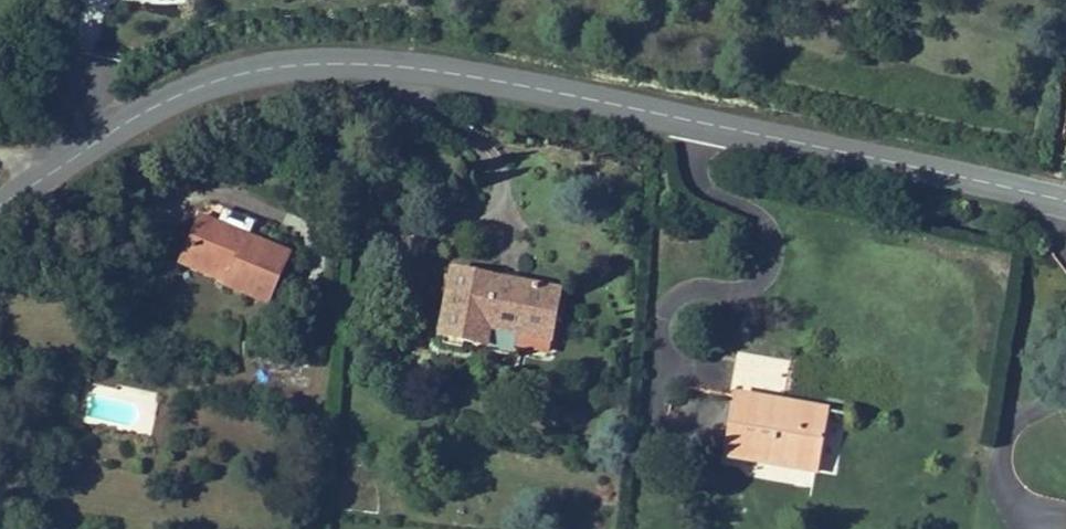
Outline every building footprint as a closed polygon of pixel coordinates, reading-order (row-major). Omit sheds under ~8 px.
[(288,271),(202,237),(183,284),(269,319),(288,271)] [(497,293),(496,300),(496,304),(516,306),(517,303),(518,296),(497,293)] [(496,300),(451,294),(442,359),(486,365),(488,350),(518,354),(551,359),(559,309),(517,303),(516,306),(496,304),(496,300)] [(819,494),(830,432),(739,417),(729,478),(819,494)]
